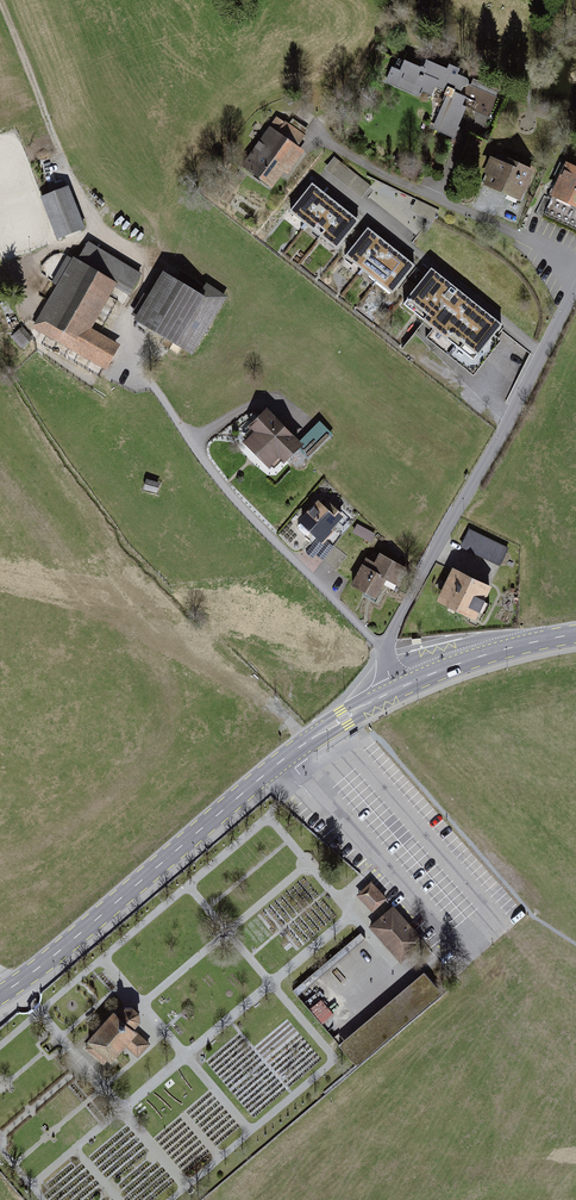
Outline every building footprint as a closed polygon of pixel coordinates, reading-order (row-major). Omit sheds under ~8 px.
[(455,135),(467,106),(491,117),(493,112),(500,98),(467,84),(469,79),(427,61),(424,68),(406,61),(402,70),(395,67),(389,81),(421,95),(423,90),(432,94),(435,87),(449,93),(435,126),(455,135)] [(303,139),(277,120),(270,129),(269,128),(241,164),(272,188),(300,152),(296,149),(303,139)] [(336,157),(326,168),(362,197),(371,186),(336,157)] [(484,186),(517,201),(529,174),(496,159),(495,162),(488,159),(483,171),(489,174),(484,186)] [(552,194),(575,205),(575,169),(566,164),(552,194)] [(358,221),(313,185),(291,212),(301,220),(316,232),(330,243),(337,248),(358,221)] [(64,188),(40,198),(57,239),(82,229),(64,188)] [(416,201),(411,212),(433,223),(438,211),(416,201)] [(414,265),(367,229),(346,257),(358,266),(371,276),(386,288),(393,293),(414,265)] [(88,245),(76,264),(69,260),(30,325),(42,332),(41,333),(64,347),(72,352),(72,351),(103,370),(117,347),(87,329),(112,288),(126,297),(139,276),(88,245)] [(406,303),(476,358),(502,325),(432,270),(406,303)] [(204,287),(197,298),(160,276),(134,321),(176,346),(177,344),(190,352),(222,298),(204,287)] [(25,325),(16,330),(21,340),(30,335),(25,325)] [(265,465),(275,457),(279,461),(297,445),(267,411),(249,427),(253,432),(244,441),(265,465)] [(297,447),(307,457),(329,437),(319,426),(297,447)] [(160,483),(146,480),(144,489),(158,492),(160,483)] [(325,504),(323,507),(316,500),(296,523),(319,542),(338,520),(342,523),(344,520),(325,504)] [(374,535),(355,526),(351,534),(369,544),(374,535)] [(505,551),(469,533),(461,549),(498,567),(505,551)] [(325,543),(315,555),(335,573),(346,560),(325,543)] [(365,561),(348,587),(369,600),(383,579),(384,579),(393,566),(376,556),(371,565),(365,561)] [(452,570),(436,603),(473,621),(489,588),(452,570)] [(371,883),(358,895),(372,910),(385,899),(371,883)] [(393,909),(371,927),(401,961),(422,942),(393,909)] [(424,973),(336,1045),(354,1067),(442,994),(424,973)] [(310,1006),(322,1020),(332,1011),(321,998),(310,1006)] [(114,1012),(89,1041),(111,1060),(125,1044),(138,1057),(148,1043),(132,1029),(139,1021),(138,1013),(133,1009),(125,1008),(118,1016),(114,1012)]
